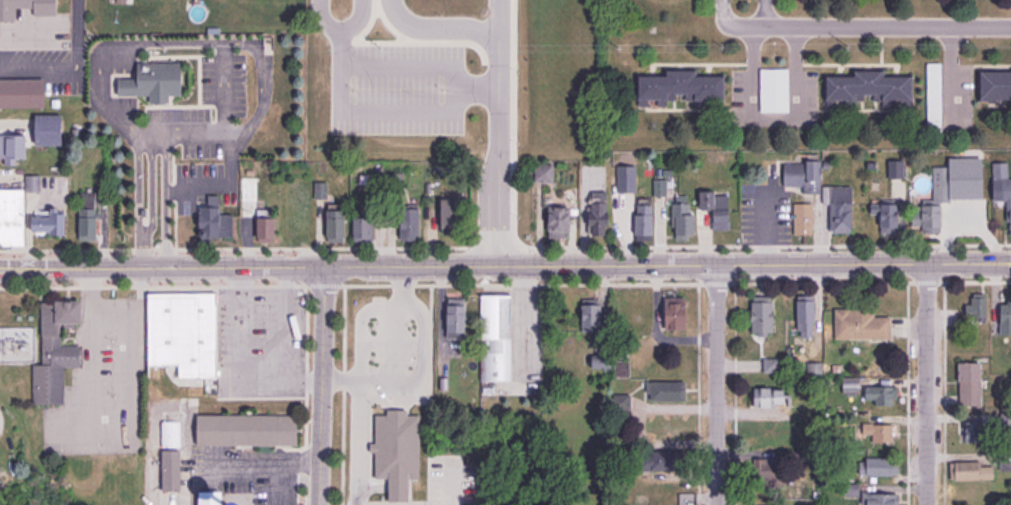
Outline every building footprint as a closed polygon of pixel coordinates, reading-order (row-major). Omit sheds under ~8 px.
[(14,20),(14,8),(34,8),(34,15),(55,15),(55,0),(0,0),(0,21),(14,20)] [(138,62),(180,62),(180,94),(168,94),(168,101),(149,101),(149,94),(118,94),(118,78),(138,78),(138,62)] [(927,62),(927,127),(942,127),(942,62),(927,62)] [(761,68),(761,111),(788,111),(788,68),(761,68)] [(913,76),(913,105),(902,105),(902,99),(893,99),(893,105),(883,105),(883,99),(874,99),(874,92),(865,92),(865,99),(855,99),(855,103),(845,103),(845,99),(840,99),(840,105),(827,105),(826,98),(829,97),(829,76),(858,75),(858,70),(886,69),(886,76),(913,76)] [(641,75),(669,75),(669,70),(696,70),(696,75),(724,75),(724,98),(723,98),(723,105),(714,105),(714,99),(705,99),(705,105),(693,104),(693,100),(685,100),(685,92),(676,92),(676,99),(667,99),(667,105),(657,105),(657,99),(648,99),(648,105),(638,105),(638,97),(641,97),(641,75)] [(983,98),(1010,98),(1010,70),(983,70),(983,98)] [(44,106),(44,79),(0,79),(0,106),(44,106)] [(35,114),(35,143),(62,144),(62,115),(35,114)] [(6,157),(0,157),(0,135),(26,135),(25,157),(16,157),(16,164),(5,164),(6,157)] [(821,160),(820,191),(804,191),(804,184),(784,184),(784,163),(808,163),(808,160),(821,160)] [(889,177),(904,177),(904,161),(889,161),(889,177)] [(1003,199),(1007,199),(1007,220),(1010,220),(1010,178),(1007,178),(1007,162),(993,162),(993,178),(1003,178),(1003,199)] [(553,164),(553,181),(536,181),(536,164),(553,164)] [(635,166),(636,191),(618,191),(617,166),(635,166)] [(25,175),(25,190),(39,190),(39,175),(25,175)] [(242,176),(241,214),(255,215),(255,206),(265,206),(265,199),(256,199),(257,177),(242,176)] [(666,179),(666,195),(653,194),(653,179),(666,179)] [(315,182),(315,198),(328,198),(328,182),(315,182)] [(951,184),(951,199),(934,200),(934,184),(951,184)] [(852,186),(851,231),(833,231),(833,227),(829,227),(830,203),(823,203),(823,185),(852,186)] [(3,244),(23,244),(23,189),(0,189),(0,241),(3,244)] [(700,191),(701,208),(715,208),(715,191),(700,191)] [(80,192),(79,239),(96,239),(96,233),(100,233),(100,215),(95,215),(95,208),(93,207),(93,192),(80,192)] [(589,233),(606,233),(606,226),(609,225),(609,211),(607,211),(607,192),(591,192),(592,213),(589,213),(589,233)] [(233,214),(233,236),(212,236),(212,239),(201,239),(200,206),(208,206),(207,195),(217,195),(217,206),(219,206),(219,214),(233,214)] [(442,199),(442,232),(458,232),(458,227),(461,227),(460,199),(442,199)] [(651,204),(651,232),(636,232),(635,214),(637,214),(637,204),(639,204),(639,199),(650,199),(650,204),(651,204)] [(954,202),(954,218),(971,218),(971,202),(954,202)] [(695,214),(694,233),(687,233),(687,239),(676,238),(677,226),(672,226),(672,203),(691,203),(691,214),(695,214)] [(812,203),(813,233),(794,233),(793,204),(812,203)] [(899,203),(899,234),(889,234),(889,231),(882,231),(882,214),(871,214),(871,203),(899,203)] [(942,204),(941,232),(923,231),(923,225),(913,225),(913,204),(942,204)] [(550,236),(568,236),(568,230),(570,230),(571,206),(550,206),(550,236)] [(419,209),(420,234),(416,234),(416,238),(402,239),(401,209),(419,209)] [(714,229),(729,228),(729,210),(713,210),(714,229)] [(328,211),(328,241),(343,241),(343,236),(345,236),(346,211),(328,211)] [(63,214),(63,234),(52,234),(52,230),(33,230),(33,216),(50,216),(50,214),(63,214)] [(258,217),(258,241),(272,241),(272,236),(275,236),(275,217),(258,217)] [(353,218),(354,240),(372,240),(371,237),(373,237),(373,220),(370,220),(370,218),(353,218)] [(148,293),(214,292),(215,375),(177,375),(177,411),(161,411),(161,364),(149,364),(148,293)] [(985,293),(986,315),(966,315),(966,304),(972,304),(972,297),(973,297),(973,293),(985,293)] [(481,295),(480,379),(510,379),(510,295),(481,295)] [(755,296),(755,302),(753,302),(753,330),(758,330),(758,333),(768,334),(768,330),(774,331),(774,301),(772,301),(772,297),(755,296)] [(797,301),(798,329),(800,329),(801,337),(813,336),(812,322),(816,322),(816,300),(813,300),(813,296),(799,296),(799,301),(797,301)] [(666,297),(665,328),(686,328),(686,297),(666,297)] [(449,299),(448,338),(465,338),(465,323),(467,323),(467,304),(465,304),(465,299),(449,299)] [(583,299),(582,329),(602,329),(602,323),(610,323),(610,308),(602,308),(602,303),(599,303),(599,299),(583,299)] [(42,303),(43,365),(33,365),(34,403),(64,403),(64,366),(80,366),(80,346),(61,346),(61,322),(64,322),(64,327),(76,327),(76,321),(83,321),(83,300),(57,300),(57,302),(42,303)] [(1000,333),(1010,333),(1010,301),(1007,301),(1007,304),(1000,304),(1000,333)] [(891,317),(891,338),(835,338),(835,334),(824,334),(824,311),(835,311),(835,308),(850,308),(850,310),(861,310),(861,312),(874,312),(874,317),(891,317)] [(612,357),(612,367),(592,368),(592,357),(612,357)] [(778,358),(779,371),(764,371),(764,358),(778,358)] [(615,360),(614,376),(630,377),(630,360),(615,360)] [(807,362),(807,375),(823,374),(822,362),(807,362)] [(960,362),(961,405),(982,404),(982,362),(960,362)] [(858,378),(858,393),(842,393),(842,378),(858,378)] [(647,380),(681,380),(682,397),(647,397),(647,380)] [(204,384),(204,395),(188,395),(188,384),(204,384)] [(864,386),(864,398),(875,398),(875,403),(892,403),(892,398),(896,398),(896,386),(864,386)] [(755,387),(755,406),(776,406),(776,402),(788,402),(788,406),(792,406),(792,394),(786,394),(786,389),(776,389),(776,387),(755,387)] [(419,415),(419,477),(410,477),(410,500),(390,500),(390,477),(376,477),(376,452),(371,452),(371,443),(376,443),(376,415),(388,415),(388,410),(408,410),(408,415),(419,415)] [(1000,426),(1010,426),(1010,413),(1000,413),(1000,426)] [(196,414),(196,445),(295,444),(295,414),(196,414)] [(162,421),(162,445),(178,446),(178,421),(162,421)] [(965,441),(984,441),(984,430),(994,430),(994,422),(965,422),(965,441)] [(892,425),(892,441),(873,441),(873,435),(864,435),(864,425),(892,425)] [(653,471),(687,470),(687,451),(654,451),(654,449),(636,449),(636,468),(653,468),(653,471)] [(1000,470),(1010,470),(1010,449),(1000,450),(1000,470)] [(162,450),(161,489),(180,489),(180,450),(162,450)] [(792,451),(811,450),(811,460),(792,460),(792,451)] [(754,458),(754,463),(751,463),(751,472),(754,472),(754,486),(778,486),(778,484),(787,484),(787,464),(771,464),(771,458),(754,458)] [(866,458),(898,458),(898,471),(893,471),(893,475),(858,474),(858,461),(866,461),(866,458)] [(994,466),(994,478),(951,479),(950,462),(980,461),(980,466),(994,466)] [(843,484),(843,495),(859,496),(859,484),(843,484)] [(200,504),(222,504),(222,491),(200,491),(200,504)] [(695,492),(695,504),(679,504),(679,492),(695,492)] [(863,504),(868,504),(898,504),(898,493),(869,493),(869,492),(863,492),(863,504)]
